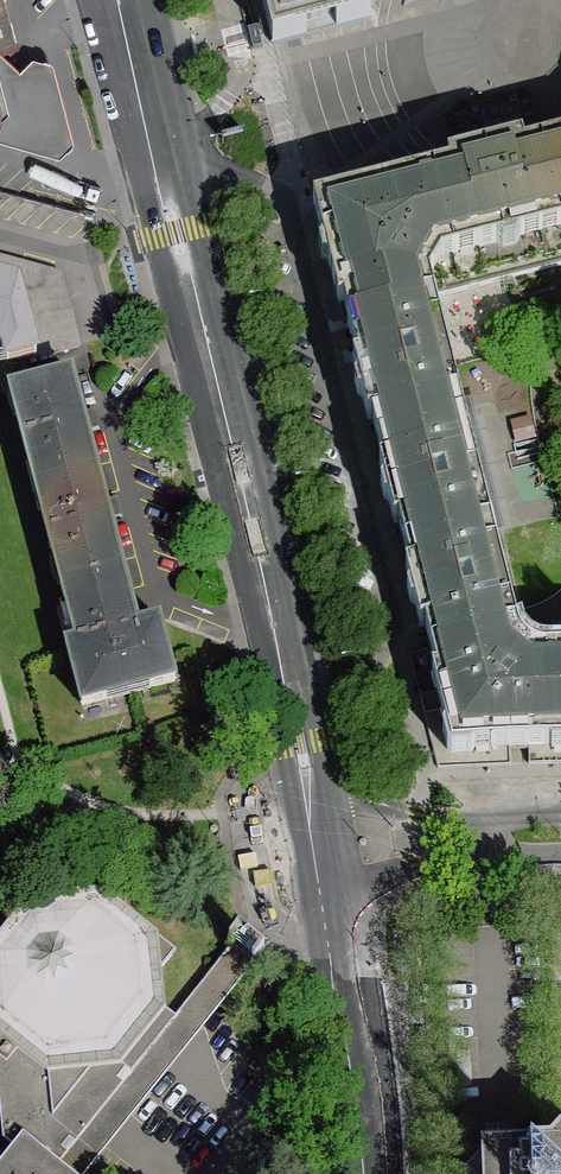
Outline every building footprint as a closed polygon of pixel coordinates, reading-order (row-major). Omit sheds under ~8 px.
[(273,46),(371,19),(366,0),(261,0),(273,46)] [(9,43),(0,7),(0,46),(9,43)] [(0,50),(0,97),(4,111),(0,115),(0,143),(62,159),(68,153),(77,144),(54,63),(44,61),(34,59),(21,71),(0,50)] [(543,145),(525,150),(523,142),(448,161),(450,169),(432,174),(454,257),(498,246),(503,251),(517,247),(521,240),(560,230),(560,215),(543,145)] [(547,145),(543,145),(560,215),(560,142),(547,145)] [(454,257),(432,174),(314,204),(339,305),(344,304),(348,320),(435,298),(430,279),(442,260),(454,257)] [(19,293),(37,358),(79,346),(60,276),(0,259),(0,287),(19,293)] [(2,346),(9,365),(37,358),(19,293),(0,287),(0,345),(2,346)] [(452,365),(435,298),(348,320),(358,359),(353,360),(368,419),(373,418),(378,441),(465,418),(452,365)] [(72,373),(10,391),(35,487),(97,470),(72,373)] [(492,522),(465,418),(378,441),(384,463),(379,464),(395,523),(399,522),(405,544),(492,522)] [(97,470),(35,487),(60,584),(123,568),(97,470)] [(515,612),(492,522),(405,544),(410,566),(405,568),(421,626),(426,625),(429,638),(432,648),(518,625),(516,618),(515,612)] [(123,568),(60,584),(75,641),(66,644),(68,653),(83,705),(175,681),(159,620),(138,625),(123,568)] [(518,625),(432,648),(410,653),(420,697),(437,693),(442,709),(424,713),(438,768),(512,764),(511,747),(528,746),(529,764),(560,763),(560,651),(544,651),(531,647),(522,638),(518,625)] [(165,1008),(161,968),(176,949),(127,911),(124,888),(29,897),(0,933),(0,1059),(16,1071),(7,1082),(10,1108),(38,1130),(53,1129),(55,1143),(68,1153),(176,1017),(165,1008)] [(59,1164),(71,1173),(83,1173),(268,941),(247,924),(240,933),(210,969),(176,1017),(68,1153),(59,1164)] [(68,1153),(55,1143),(53,1129),(38,1130),(10,1108),(7,1082),(16,1071),(0,1059),(0,1125),(1,1136),(12,1146),(23,1133),(59,1164),(68,1153)] [(23,1133),(12,1146),(0,1161),(0,1173),(71,1173),(59,1164),(23,1133)] [(491,1147),(466,1173),(468,1173),(560,1173),(560,1144),(491,1147)]
